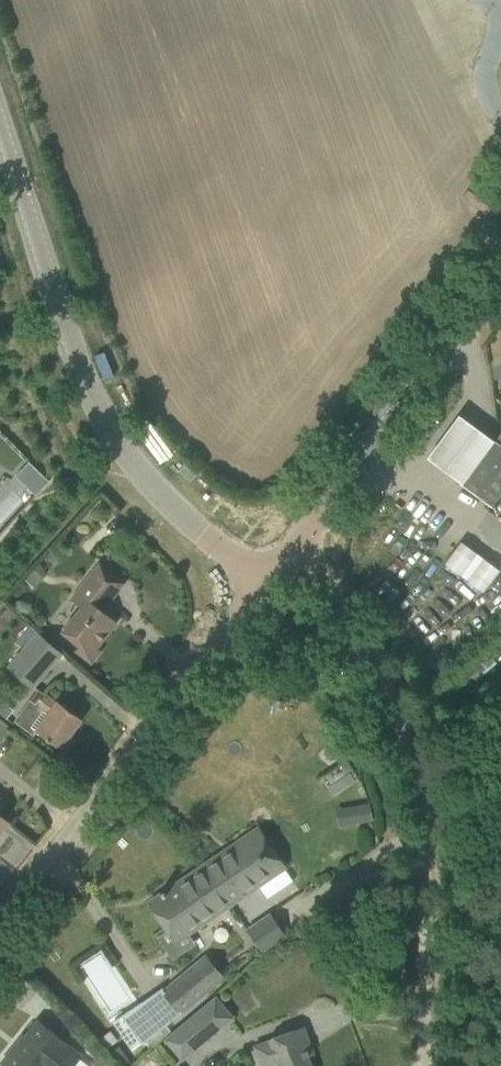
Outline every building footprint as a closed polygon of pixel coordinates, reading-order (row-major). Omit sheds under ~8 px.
[(493,440),(461,483),(491,505),(500,491),(500,446),(493,440)] [(40,479),(30,489),(35,494),(49,478),(39,469),(38,470),(35,474),(40,479)] [(476,552),(460,574),(467,579),(483,557),(476,552)] [(25,577),(33,586),(48,571),(40,562),(25,577)] [(81,606),(62,631),(80,645),(82,642),(93,651),(117,621),(99,607),(121,579),(99,562),(70,598),(81,606)] [(7,666),(32,687),(63,651),(38,630),(7,666)] [(13,720),(15,722),(33,735),(36,731),(60,748),(62,745),(65,748),(68,747),(74,740),(73,737),(70,734),(82,718),(39,687),(13,720)] [(5,716),(12,708),(0,698),(0,712),(5,716)] [(49,765),(40,776),(46,782),(56,770),(49,765)] [(371,817),(368,802),(354,805),(357,820),(371,817)] [(9,820),(0,813),(0,832),(9,820)] [(161,893),(149,902),(176,941),(284,867),(258,828),(244,837),(247,840),(220,858),(218,855),(189,874),(191,878),(167,894),(163,889),(160,891),(161,893)] [(246,927),(262,951),(286,934),(270,911),(246,927)] [(346,921),(350,933),(370,926),(366,914),(346,921)] [(114,1014),(136,1000),(124,981),(118,985),(110,973),(114,970),(100,950),(80,963),(114,1014)] [(112,1020),(132,1048),(141,1042),(181,1011),(225,975),(205,952),(162,987),(161,986),(112,1020)] [(164,1037),(182,1059),(234,1015),(216,994),(164,1037)] [(94,1011),(85,1018),(95,1029),(103,1021),(94,1011)] [(25,1035),(3,1063),(7,1065),(51,1065),(54,1062),(60,1065),(70,1065),(80,1054),(39,1021),(26,1036),(25,1035)] [(276,1065),(311,1065),(303,1044),(309,1042),(303,1025),(253,1044),(261,1065),(266,1065),(275,1063),(276,1065)] [(110,1051),(120,1065),(123,1065),(129,1061),(118,1045),(110,1051)]
